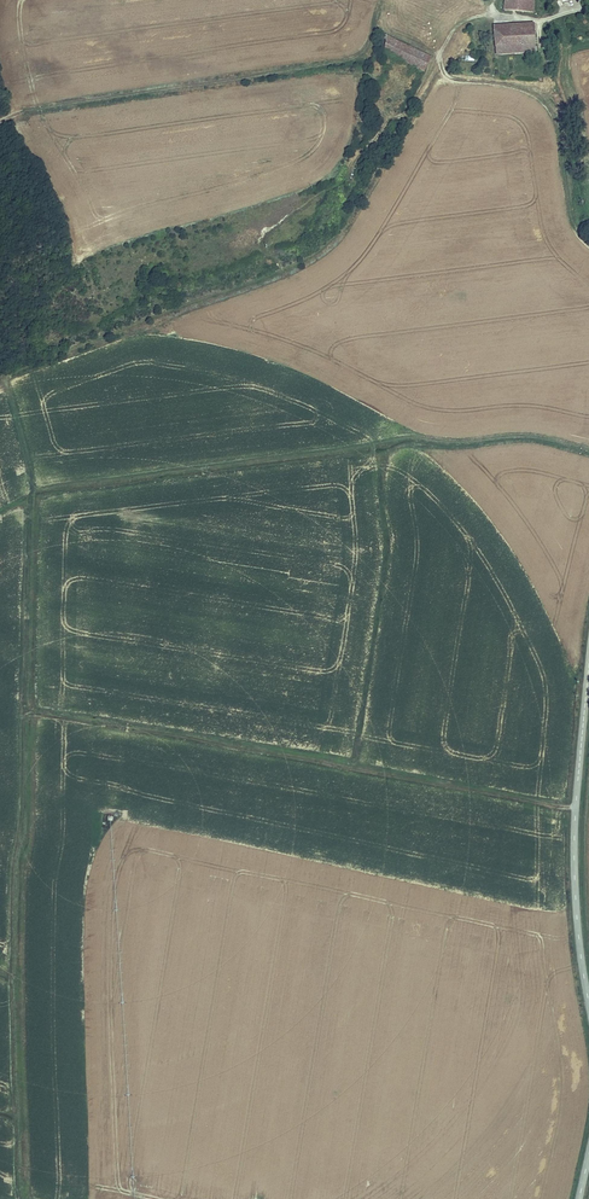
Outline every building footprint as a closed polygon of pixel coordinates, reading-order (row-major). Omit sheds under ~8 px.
[(502,10),(533,13),(534,0),(503,0),(502,10)] [(534,24),(493,27),(496,56),(537,54),(534,24)]
